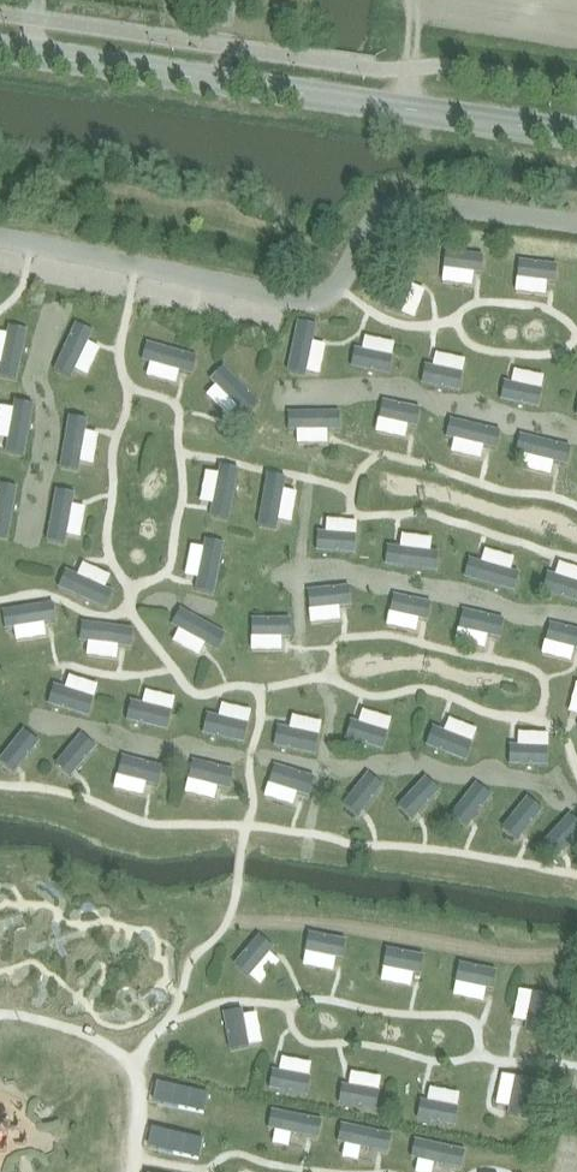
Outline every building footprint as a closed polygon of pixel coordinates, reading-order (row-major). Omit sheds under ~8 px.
[(481,278),(482,257),(444,255),(442,275),(481,278)] [(554,288),(557,268),(519,262),(516,282),(554,288)] [(318,328),(299,324),(288,376),(308,379),(318,328)] [(6,328),(0,359),(0,380),(16,383),(26,332),(6,328)] [(95,336),(77,328),(56,376),(74,384),(95,336)] [(195,377),(199,357),(148,345),(144,365),(195,377)] [(387,380),(392,360),(355,351),(350,371),(387,380)] [(246,418),(261,404),(225,366),(210,380),(246,418)] [(459,395),(464,375),(427,366),(422,386),(459,395)] [(539,411),(544,391),(507,382),(502,402),(539,411)] [(415,431),(420,411),(383,402),(378,422),(415,431)] [(34,407),(15,404),(5,455),(25,458),(34,407)] [(92,420),(73,416),(63,468),(83,471),(92,420)] [(341,436),(342,417),(289,416),(289,436),(341,436)] [(496,451),(500,432),(450,420),(445,439),(496,451)] [(568,466),(572,447),(522,435),(517,454),(568,466)] [(241,470),(221,467),(211,518),(231,522),(241,470)] [(288,484),(268,480),(258,531),(278,535),(288,484)] [(0,488),(0,541),(6,543),(16,491),(0,488)] [(79,501),(59,497),(49,548),(69,552),(79,501)] [(355,557),(355,536),(317,536),(316,556),(355,557)] [(224,546),(205,543),(195,594),(214,598),(224,546)] [(440,576),(443,556),(391,550),(388,570),(440,576)] [(515,591),(520,572),(470,558),(465,577),(515,591)] [(106,605),(114,587),(66,565),(58,583),(106,605)] [(576,607),(576,585),(548,575),(541,594),(576,607)] [(350,609),(348,589),(310,593),(312,613),(350,609)] [(427,625),(431,605),(394,597),(390,617),(427,625)] [(219,652),(228,634),(182,611),(173,628),(219,652)] [(58,632),(55,612),(3,620),(6,639),(58,632)] [(496,642),(502,622),(465,612),(459,632),(496,642)] [(289,643),(290,623),(251,622),(251,643),(289,643)] [(130,655),(134,635),(83,625),(79,644),(130,655)] [(550,627),(545,647),(576,655),(576,634),(550,627)] [(87,720),(93,700),(56,690),(51,710),(87,720)] [(165,734),(170,714),(134,703),(128,723),(165,734)] [(242,746),(248,727),(211,716),(205,736),(242,746)] [(383,753),(389,733),(352,723),(346,743),(383,753)] [(313,761),(319,741),(282,730),(276,750),(313,761)] [(466,762),(472,742),(435,732),(429,751),(466,762)] [(40,746),(23,734),(1,765),(18,777),(40,746)] [(95,750),(78,738),(56,769),(72,781),(95,750)] [(548,770),(548,750),(510,749),(510,770),(548,770)] [(158,789),(164,769),(127,758),(122,778),(158,789)] [(226,793),(232,774),(195,763),(189,783),(226,793)] [(305,800),(311,780),(274,769),(269,789),(305,800)] [(384,789),(367,777),(344,808),(361,820),(384,789)] [(442,791),(425,779),(402,810),(419,822),(442,791)] [(493,800),(476,787),(454,818),(470,830),(493,800)] [(544,813),(527,801),(505,832),(521,844),(544,813)] [(569,814),(547,845),(563,857),(576,838),(576,820),(569,814)] [(310,935),(305,956),(343,964),(347,943),(310,935)] [(277,956),(262,942),(235,969),(250,984),(277,956)] [(387,953),(383,973),(420,981),(424,961),(387,953)] [(460,967),(456,987),(493,995),(497,975),(460,967)] [(549,998),(529,993),(520,1030),(540,1035),(549,998)] [(245,1014),(225,1018),(234,1055),(254,1051),(245,1014)] [(274,1072),(269,1092),(307,1100),(311,1080),(274,1072)] [(535,1083),(514,1080),(509,1118),(529,1121),(535,1083)] [(204,1118),(208,1098),(157,1087),(153,1107),(204,1118)] [(344,1087),(339,1107),(377,1115),(381,1095),(344,1087)] [(422,1102),(418,1122),(455,1130),(460,1110),(422,1102)] [(318,1143),(323,1124),(272,1113),(267,1132),(318,1143)] [(389,1158),(393,1139),(342,1128),(338,1147),(389,1158)] [(199,1162),(204,1142),(152,1131),(148,1151),(199,1162)] [(466,1154),(415,1143),(411,1162),(456,1171),(462,1171),(466,1154)]
